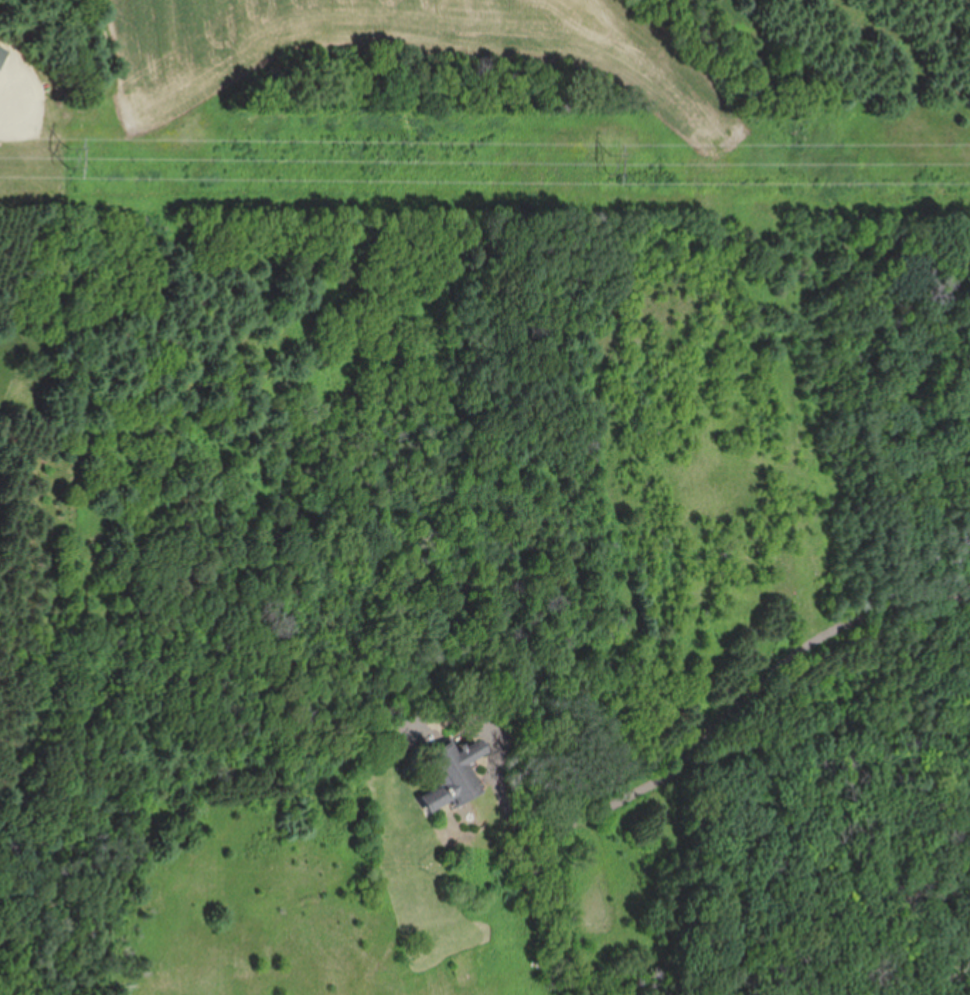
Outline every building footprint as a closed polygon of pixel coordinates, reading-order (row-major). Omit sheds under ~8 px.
[(9,48),(0,43),(0,65),(9,48)] [(444,782),(421,795),(430,812),(452,799),(456,806),(481,792),(465,762),(488,750),(479,734),(456,747),(450,737),(426,751),(444,782)]
